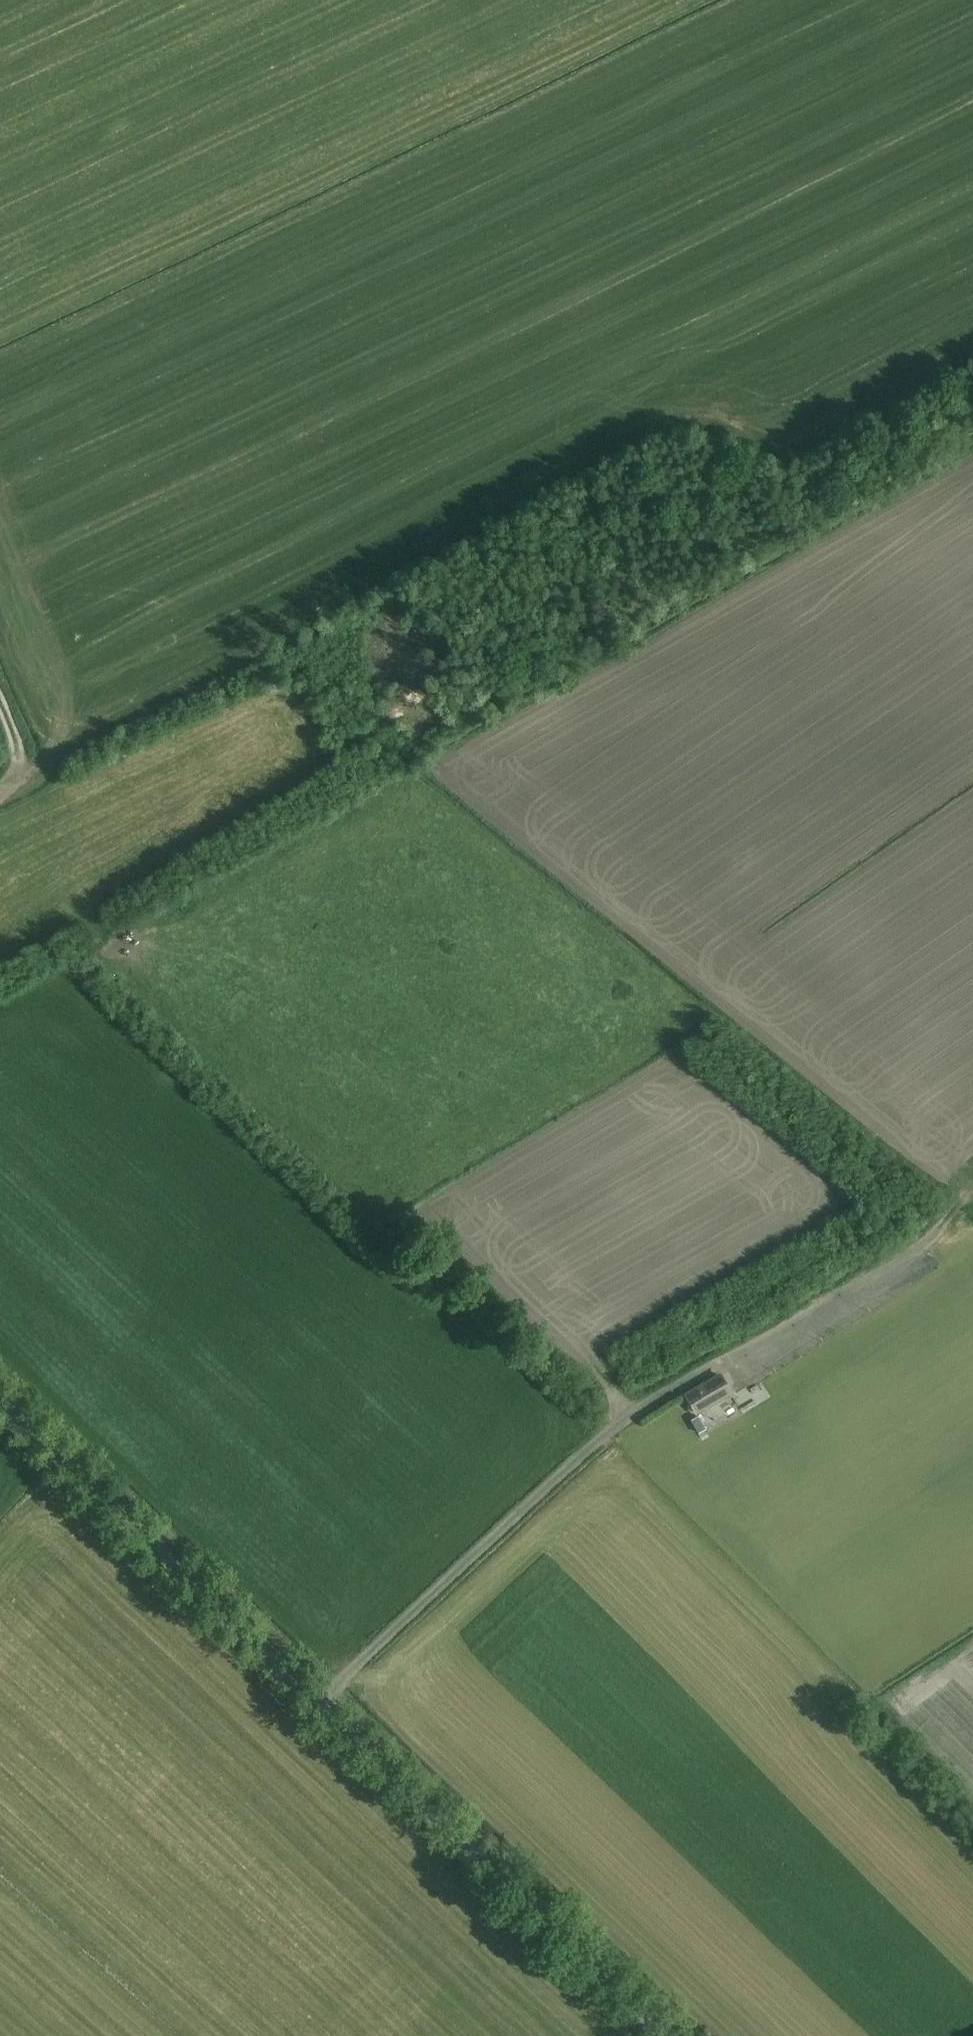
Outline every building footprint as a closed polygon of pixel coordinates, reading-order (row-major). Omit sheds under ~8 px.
[(720,1375),(686,1396),(696,1413),(730,1393),(720,1375)] [(705,1429),(698,1416),(691,1420),(698,1433),(705,1429)]
